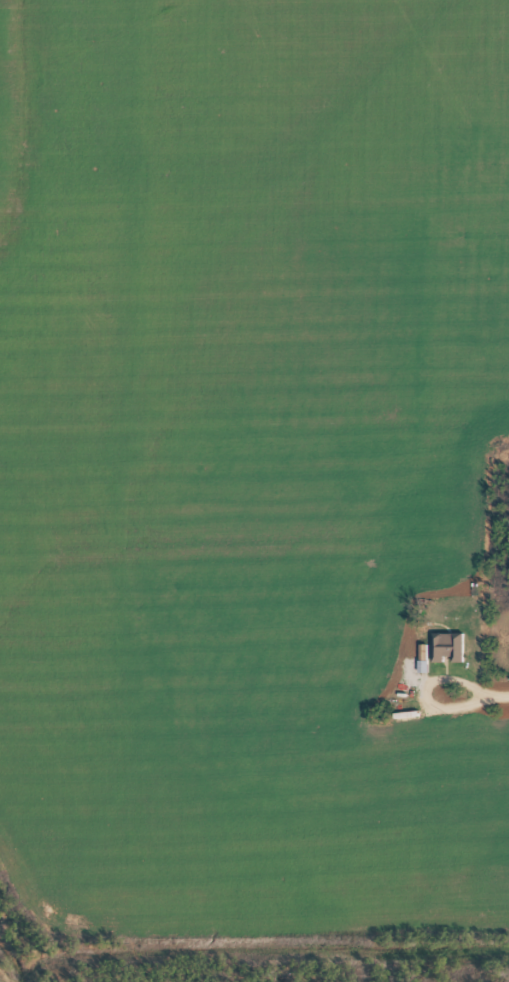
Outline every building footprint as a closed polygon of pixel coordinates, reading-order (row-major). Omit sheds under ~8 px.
[(435,631),(435,661),(447,661),(447,654),(454,654),(454,661),(469,661),(469,631),(435,631)]
